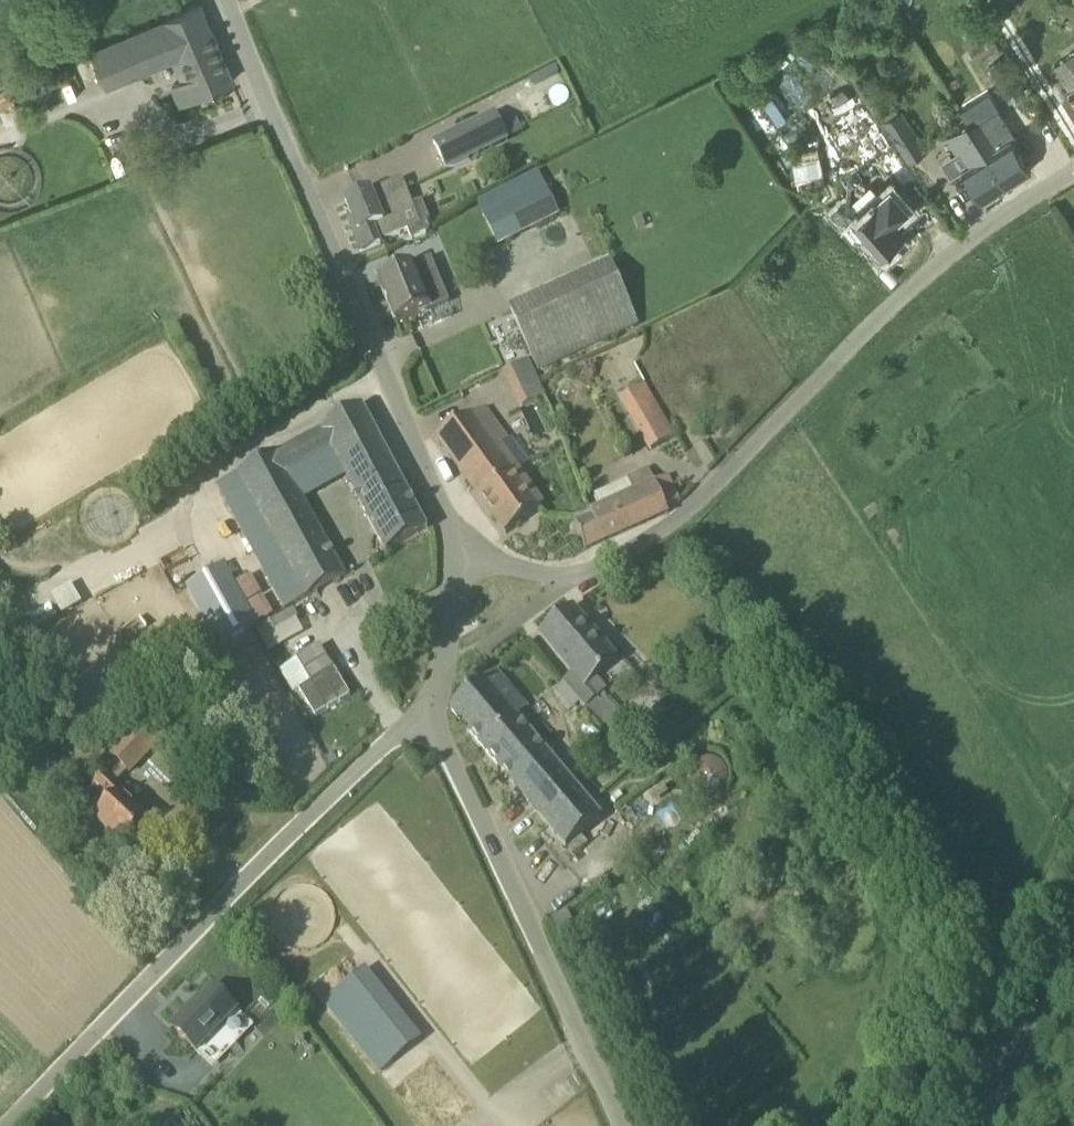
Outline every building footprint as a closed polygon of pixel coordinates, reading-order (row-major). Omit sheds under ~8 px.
[(201,4),(95,49),(110,85),(172,59),(180,80),(171,84),(179,105),(233,81),(201,4)] [(975,60),(1000,46),(989,28),(965,42),(975,60)] [(1066,58),(1055,66),(1073,97),(1073,53),(1066,58)] [(964,107),(978,100),(960,62),(946,68),(964,107)] [(34,86),(24,83),(18,99),(27,103),(34,86)] [(765,98),(774,122),(789,116),(781,92),(765,98)] [(866,104),(834,125),(849,149),(861,141),(874,160),(893,148),(866,104)] [(883,120),(909,159),(926,148),(900,109),(883,120)] [(998,147),(990,135),(994,132),(985,117),(971,126),(1007,185),(1032,170),(1012,139),(998,147)] [(1007,185),(971,126),(969,123),(946,137),(957,155),(961,152),(969,166),(963,169),(983,201),(1007,185)] [(490,145),(479,124),(436,144),(447,168),(478,153),(477,151),(490,145)] [(792,150),(794,175),(822,173),(820,147),(792,150)] [(499,245),(558,214),(545,188),(548,187),(540,170),(518,182),(478,201),(499,245)] [(414,211),(401,180),(383,187),(346,201),(354,220),(349,222),(362,253),(381,245),(380,242),(404,233),(397,218),(414,211)] [(848,200),(835,212),(854,235),(861,228),(882,252),(890,244),(894,249),(906,238),(893,224),(909,209),(891,189),(871,207),(861,196),(852,204),(848,200)] [(447,301),(431,261),(416,266),(415,264),(378,279),(396,324),(447,301)] [(637,325),(610,263),(509,309),(537,370),(555,362),(637,325)] [(516,395),(539,386),(528,359),(505,369),(516,395)] [(650,451),(673,437),(643,384),(620,398),(650,451)] [(428,531),(363,407),(217,486),(285,611),(346,576),(307,500),(286,476),(332,450),(347,477),(387,553),(428,531)] [(540,510),(497,450),(474,417),(473,416),(435,436),(506,535),(540,510)] [(656,483),(650,469),(627,479),(596,494),(601,506),(591,511),(573,518),(586,551),(669,513),(666,507),(679,501),(668,477),(656,483)] [(217,648),(261,624),(227,563),(184,587),(217,648)] [(55,610),(78,600),(71,582),(47,591),(55,610)] [(586,709),(600,697),(589,684),(618,660),(574,606),(540,634),(573,674),(563,682),(579,701),(586,709)] [(139,615),(116,627),(125,644),(148,632),(139,615)] [(299,695),(315,726),(351,708),(321,651),(296,664),(310,690),(299,695)] [(567,848),(574,841),(600,820),(602,819),(518,719),(486,680),(451,709),(567,848)] [(611,741),(631,724),(608,696),(588,713),(611,741)] [(91,827),(98,820),(124,846),(127,844),(131,843),(136,839),(136,834),(148,822),(133,807),(136,804),(115,784),(125,774),(128,776),(162,740),(142,721),(108,757),(113,762),(103,773),(105,774),(79,802),(72,810),(91,827)] [(549,917),(557,943),(577,937),(568,910),(549,917)] [(196,1051),(238,1009),(214,987),(192,1010),(189,1008),(171,1027),(196,1051)] [(333,996),(325,1002),(381,1073),(388,1067),(333,996)] [(185,1110),(164,1125),(198,1125),(185,1110)]
